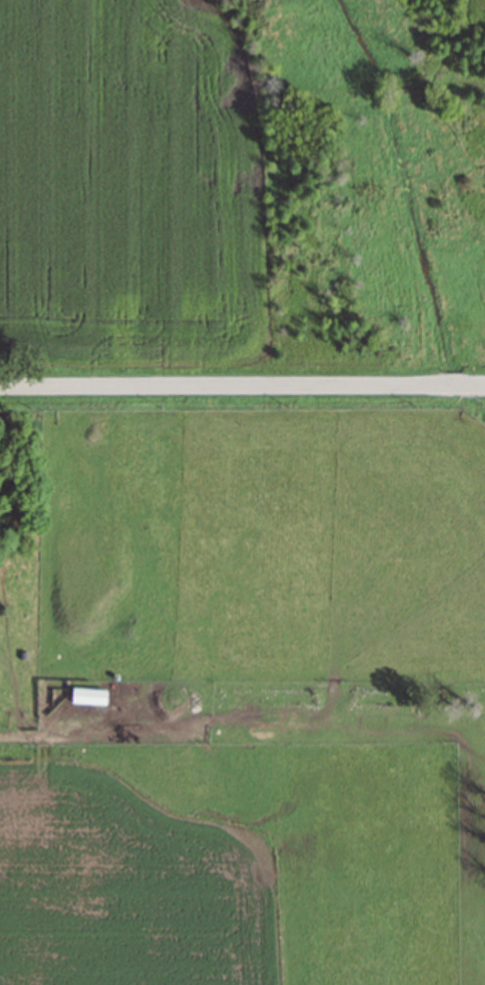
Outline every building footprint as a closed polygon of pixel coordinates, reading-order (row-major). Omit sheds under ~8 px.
[(105,689),(71,688),(71,703),(105,704),(105,689)]
